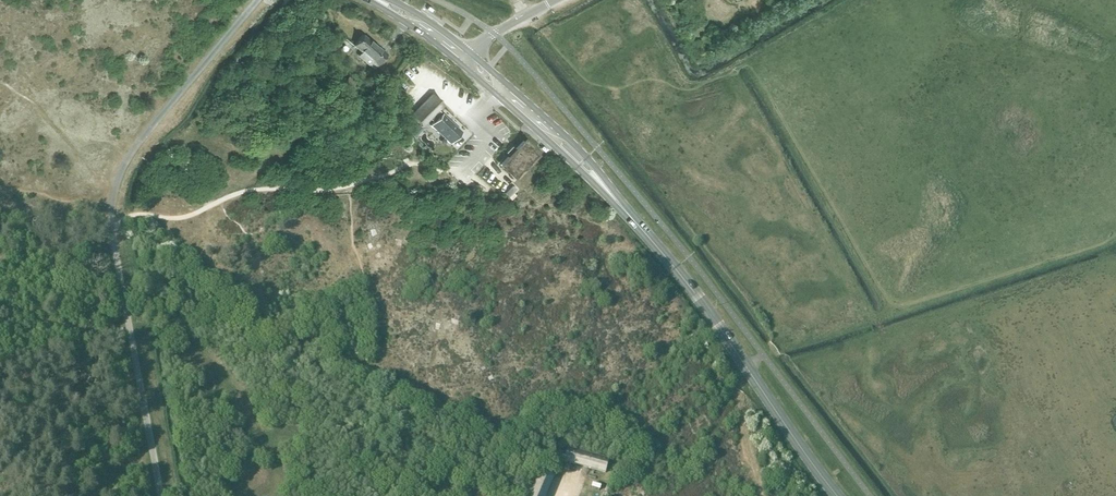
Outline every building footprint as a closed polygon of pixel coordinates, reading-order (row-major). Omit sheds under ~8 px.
[(360,53),(357,56),(373,69),(386,54),(379,49),(378,50),(361,35),(352,46),(360,53)] [(355,83),(348,76),(340,86),(349,94),(354,88),(353,86),(355,83)] [(460,132),(441,113),(437,110),(442,105),(430,94),(409,116),(420,127),(428,119),(432,122),(426,129),(436,138),(439,134),(449,144),(460,132)] [(412,136),(420,127),(414,122),(406,130),(412,136)] [(523,141),(514,149),(511,146),(505,153),(508,156),(500,165),(514,179),(537,155),(523,141)] [(514,189),(511,186),(505,193),(508,196),(514,189)] [(568,448),(565,462),(606,473),(610,459),(568,448)] [(528,495),(546,495),(555,476),(539,470),(528,495)]
